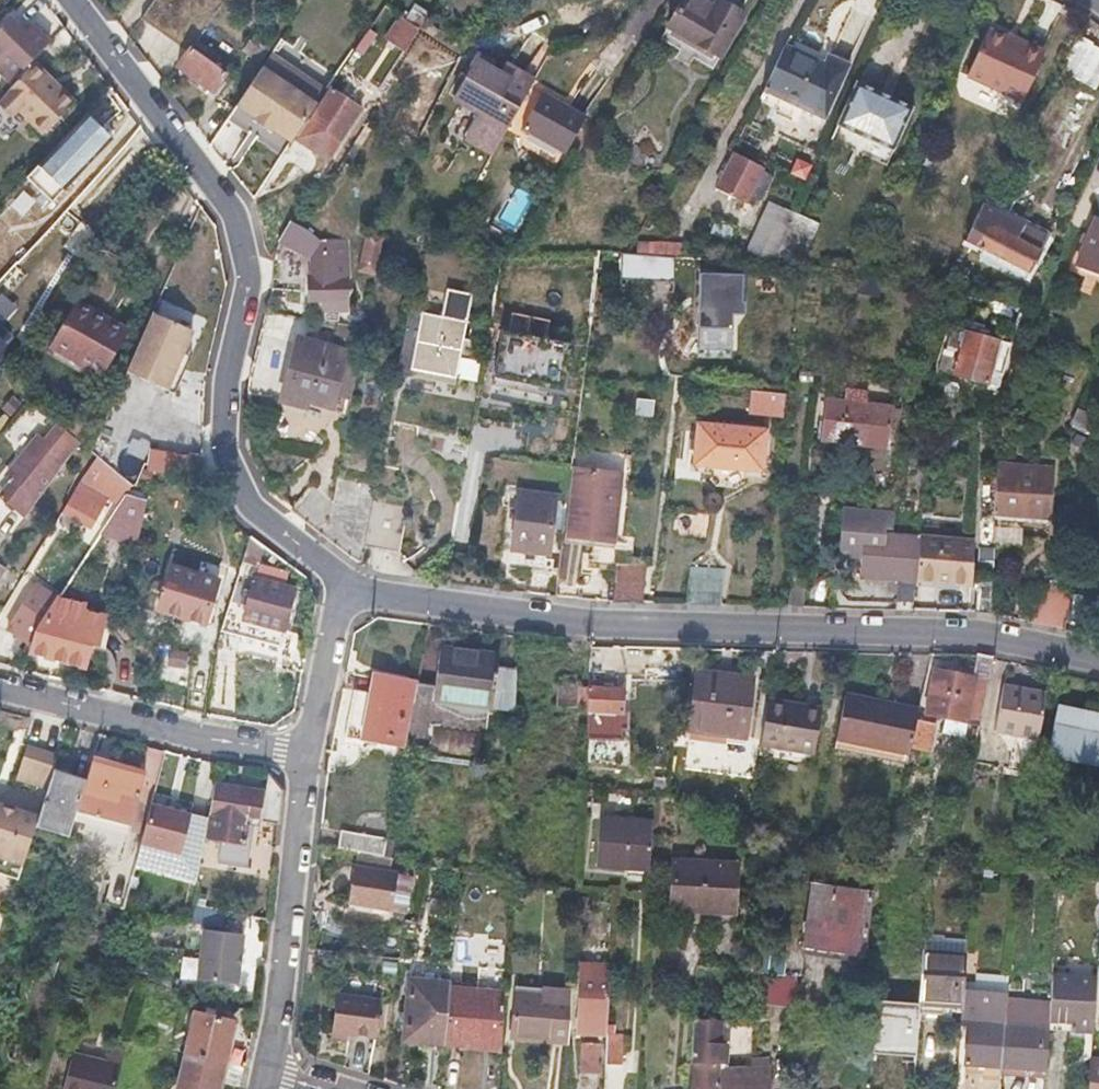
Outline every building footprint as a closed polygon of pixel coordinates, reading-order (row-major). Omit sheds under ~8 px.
[(729,4),(726,3),(720,0),(712,0),(711,4),(702,0),(684,0),(668,29),(719,57),(743,13),(729,4)] [(413,28),(393,15),(378,37),(399,51),(413,28)] [(31,65),(34,62),(32,60),(47,43),(38,35),(28,26),(23,32),(11,21),(0,33),(0,64),(18,80),(31,65)] [(363,29),(348,51),(351,54),(355,49),(358,51),(370,34),(363,29)] [(1025,104),(1035,81),(1046,58),(1012,42),(991,33),(969,80),(1025,104)] [(1077,79),(1094,89),(1098,80),(1098,48),(1079,37),(1060,70),(1077,79)] [(834,65),(811,55),(789,45),(766,94),(812,114),(834,65)] [(174,71),(192,83),(199,88),(209,94),(216,84),(222,75),(189,51),(174,71)] [(494,61),(485,56),(476,52),(452,95),(480,111),(476,118),(467,135),(494,152),(531,83),(502,66),(497,75),(489,71),(494,61)] [(259,64),(234,103),(252,115),(250,118),(268,130),(270,127),(288,139),(314,100),(259,64)] [(54,86),(31,65),(18,80),(14,84),(23,93),(13,104),(43,132),(58,116),(65,122),(76,111),(69,105),(72,103),(54,86)] [(223,88),(216,84),(209,94),(216,99),(223,88)] [(337,134),(346,119),(354,105),(325,88),(303,124),(301,122),(288,141),(305,151),(320,160),(337,134)] [(890,149),(899,130),(908,110),(882,99),(858,88),(840,127),(890,149)] [(586,118),(563,105),(539,93),(520,129),(564,155),(586,118)] [(448,101),(476,118),(480,111),(452,95),(448,101)] [(762,193),(758,191),(755,189),(764,171),(734,156),(716,189),(747,205),(751,197),(759,201),(762,193)] [(964,240),(996,255),(1027,270),(1043,238),(980,206),(964,240)] [(308,271),(306,301),(342,303),(342,311),(349,311),(349,291),(352,291),(354,237),(324,236),(312,225),(293,213),(280,231),(303,251),(309,252),(308,271)] [(817,224),(795,214),(773,261),(788,264),(798,242),(807,246),(817,224)] [(1077,265),(1098,274),(1098,214),(1077,265)] [(404,270),(408,242),(384,240),(380,266),(404,270)] [(636,253),(635,263),(634,272),(673,274),(675,256),(636,253)] [(726,274),(727,259),(706,258),(704,272),(726,274)] [(270,287),(284,289),(298,291),(301,264),(272,261),(270,280),(270,287)] [(737,361),(740,333),(742,305),(698,302),(693,358),(716,360),(737,361)] [(77,304),(74,309),(104,325),(107,320),(77,304)] [(190,324),(151,307),(141,328),(125,366),(173,387),(180,372),(171,368),(181,346),(190,324)] [(129,332),(118,326),(107,320),(104,325),(74,309),(52,348),(105,377),(129,332)] [(397,376),(427,381),(457,386),(468,324),(409,315),(397,376)] [(297,402),(300,401),(350,410),(362,344),(296,331),(293,350),(287,377),(283,380),(281,382),(279,385),(278,389),(279,394),(281,398),(283,400),(288,402),(292,403),(295,403),(297,402)] [(990,364),(994,353),(998,341),(964,331),(956,354),(943,350),(937,370),(994,387),(1001,367),(990,364)] [(533,401),(540,371),(546,342),(507,333),(495,393),(533,401)] [(190,350),(181,346),(171,368),(180,372),(190,350)] [(492,401),(495,393),(478,390),(477,398),(492,401)] [(765,419),(766,411),(767,402),(741,400),(740,418),(765,419)] [(888,447),(890,427),(891,408),(827,401),(825,423),(823,441),(851,444),(888,447)] [(47,441),(45,440),(44,439),(26,461),(13,478),(0,494),(25,513),(50,479),(39,471),(56,449),(67,457),(80,438),(61,422),(47,441)] [(850,458),(851,444),(823,441),(825,423),(819,423),(816,455),(850,458)] [(729,463),(733,428),(700,425),(696,459),(729,463)] [(769,431),(733,428),(729,463),(746,465),(765,467),(769,431)] [(8,475),(13,478),(26,461),(44,439),(39,435),(8,475)] [(174,468),(177,452),(152,448),(149,463),(143,462),(136,484),(146,488),(156,465),(174,468)] [(110,495),(103,507),(113,513),(131,485),(97,453),(79,482),(94,491),(96,487),(110,495)] [(995,512),(1021,514),(1026,514),(1046,516),(1051,467),(996,462),(995,512)] [(572,468),(564,536),(596,540),(614,542),(622,474),(572,468)] [(338,476),(335,487),(328,525),(364,553),(365,548),(373,505),(378,482),(338,476)] [(328,525),(335,487),(293,481),(288,508),(307,523),(326,538),(328,525)] [(93,524),(101,510),(103,507),(110,495),(96,487),(94,491),(79,482),(64,506),(93,524)] [(528,569),(529,570),(529,572),(553,575),(557,547),(551,546),(556,500),(521,496),(514,541),(520,542),(516,567),(528,569)] [(408,510),(373,505),(365,548),(400,553),(408,510)] [(841,556),(865,558),(867,536),(879,537),(880,529),(889,530),(890,513),(845,509),(841,556)] [(895,578),(916,580),(918,539),(879,537),(867,536),(865,558),(863,575),(895,578)] [(918,539),(916,580),(945,583),(972,585),(973,541),(918,538),(918,539)] [(642,603),(647,562),(617,561),(613,602),(642,603)] [(260,564),(256,578),(282,585),(286,571),(260,564)] [(205,623),(212,600),(218,578),(171,565),(158,610),(205,623)] [(722,606),(722,588),(723,571),(691,571),(690,605),(722,606)] [(222,629),(251,637),(280,645),(295,588),(282,585),(256,578),(239,573),(222,629)] [(789,608),(797,608),(804,608),(806,578),(793,577),(789,608)] [(980,614),(993,614),(994,580),(979,581),(980,614)] [(1053,625),(1056,609),(1060,594),(1039,591),(1034,621),(1053,625)] [(34,633),(50,608),(29,594),(5,629),(27,643),(34,633)] [(59,595),(50,608),(34,633),(30,651),(80,665),(86,644),(82,643),(83,636),(96,639),(98,630),(94,629),(100,615),(79,609),(81,602),(59,595)] [(83,636),(82,643),(86,644),(94,646),(96,639),(83,636)] [(497,654),(480,651),(441,646),(434,696),(516,709),(518,656),(497,654)] [(980,724),(989,680),(967,676),(936,669),(926,712),(980,724)] [(744,736),(749,708),(753,679),(725,676),(697,673),(690,728),(744,736)] [(378,674),(376,683),(375,693),(357,690),(349,737),(406,747),(418,681),(378,674)] [(587,707),(588,689),(556,686),(555,708),(576,709),(577,706),(587,707)] [(1049,694),(1028,690),(1008,686),(999,731),(1040,740),(1049,694)] [(604,689),(588,689),(587,707),(587,711),(586,728),(592,736),(609,738),(622,729),(623,713),(623,690),(604,689)] [(836,748),(871,756),(882,704),(864,700),(846,696),(836,748)] [(760,743),(787,747),(814,751),(822,706),(797,703),(767,698),(760,743)] [(899,700),(897,707),(919,712),(920,705),(899,700)] [(882,704),(871,756),(907,763),(911,744),(917,721),(919,712),(897,707),(882,704)] [(1061,705),(1051,748),(1098,759),(1098,714),(1061,705)] [(937,726),(917,721),(911,744),(931,748),(937,726)] [(743,742),(744,736),(690,728),(688,734),(743,742)] [(99,799),(90,796),(83,816),(132,829),(147,775),(109,766),(103,786),(99,799)] [(83,816),(90,796),(94,784),(59,772),(43,817),(41,822),(76,835),(83,816)] [(264,792),(260,818),(279,820),(283,790),(267,772),(264,792)] [(103,786),(94,784),(90,796),(99,799),(103,786)] [(259,824),(260,818),(264,792),(215,784),(211,808),(213,809),(209,835),(222,837),(217,862),(248,867),(256,823),(259,824)] [(645,807),(656,807),(656,797),(646,796),(645,807)] [(192,813),(153,802),(142,841),(182,852),(192,813)] [(21,878),(41,822),(43,817),(0,803),(0,871),(21,878)] [(655,822),(630,822),(605,821),(603,869),(652,870),(655,822)] [(386,856),(388,846),(389,837),(342,830),(338,847),(386,856)] [(674,908),(706,910),(738,912),(740,863),(677,859),(674,908)] [(394,909),(396,891),(399,873),(357,866),(351,902),(373,906),(394,909)] [(864,946),(867,920),(870,893),(811,885),(805,940),(864,946)] [(578,916),(583,916),(588,916),(589,898),(578,897),(578,916)] [(372,912),(373,906),(351,902),(350,908),(372,912)] [(238,982),(243,932),(202,929),(198,979),(238,982)] [(964,1005),(965,991),(968,958),(924,955),(921,995),(927,996),(926,1012),(944,1014),(944,1010),(959,1011),(959,1006),(964,1005)] [(1096,970),(1054,967),(1050,1013),(1077,1015),(1076,1023),(1092,1024),(1096,970)] [(583,968),(582,984),(581,1001),(587,1001),(585,1022),(585,1032),(608,1033),(611,969),(583,968)] [(756,1002),(795,1005),(797,976),(759,972),(756,1002)] [(410,1041),(450,1044),(455,989),(455,985),(415,982),(410,1041)] [(521,983),(518,1035),(557,1038),(557,1033),(572,1034),(574,984),(521,983)] [(455,989),(450,1044),(491,1047),(491,1042),(508,1043),(509,994),(455,989)] [(1008,994),(965,991),(964,1005),(962,1025),(968,1026),(965,1061),(984,1062),(983,1077),(1001,1079),(1002,1066),(1005,1025),(1008,994)] [(343,994),(340,1012),(338,1031),(354,1033),(382,1037),(387,1000),(343,994)] [(197,1011),(188,1051),(225,1060),(235,1020),(197,1011)] [(721,1066),(721,1063),(729,1060),(730,1044),(722,1044),(724,1022),(696,1020),(691,1088),(772,1088),(771,1066),(721,1070),(721,1066)] [(1049,1028),(1005,1025),(1002,1066),(1046,1069),(1049,1028)] [(354,1039),(354,1033),(338,1031),(337,1036),(354,1039)] [(880,1079),(887,1079),(894,1079),(895,1073),(908,1074),(911,1036),(873,1033),(870,1071),(880,1072),(880,1079)] [(606,1065),(615,1066),(624,1066),(625,1036),(608,1035),(606,1065)] [(600,1074),(601,1059),(602,1045),(584,1044),(582,1073),(600,1074)] [(76,1048),(72,1047),(61,1088),(63,1088),(76,1048)] [(63,1088),(115,1088),(122,1060),(76,1048),(63,1088)] [(188,1051),(179,1088),(218,1088),(225,1060),(188,1051)] [(1088,1071),(1087,1088),(1098,1088),(1098,1071),(1088,1071)]
